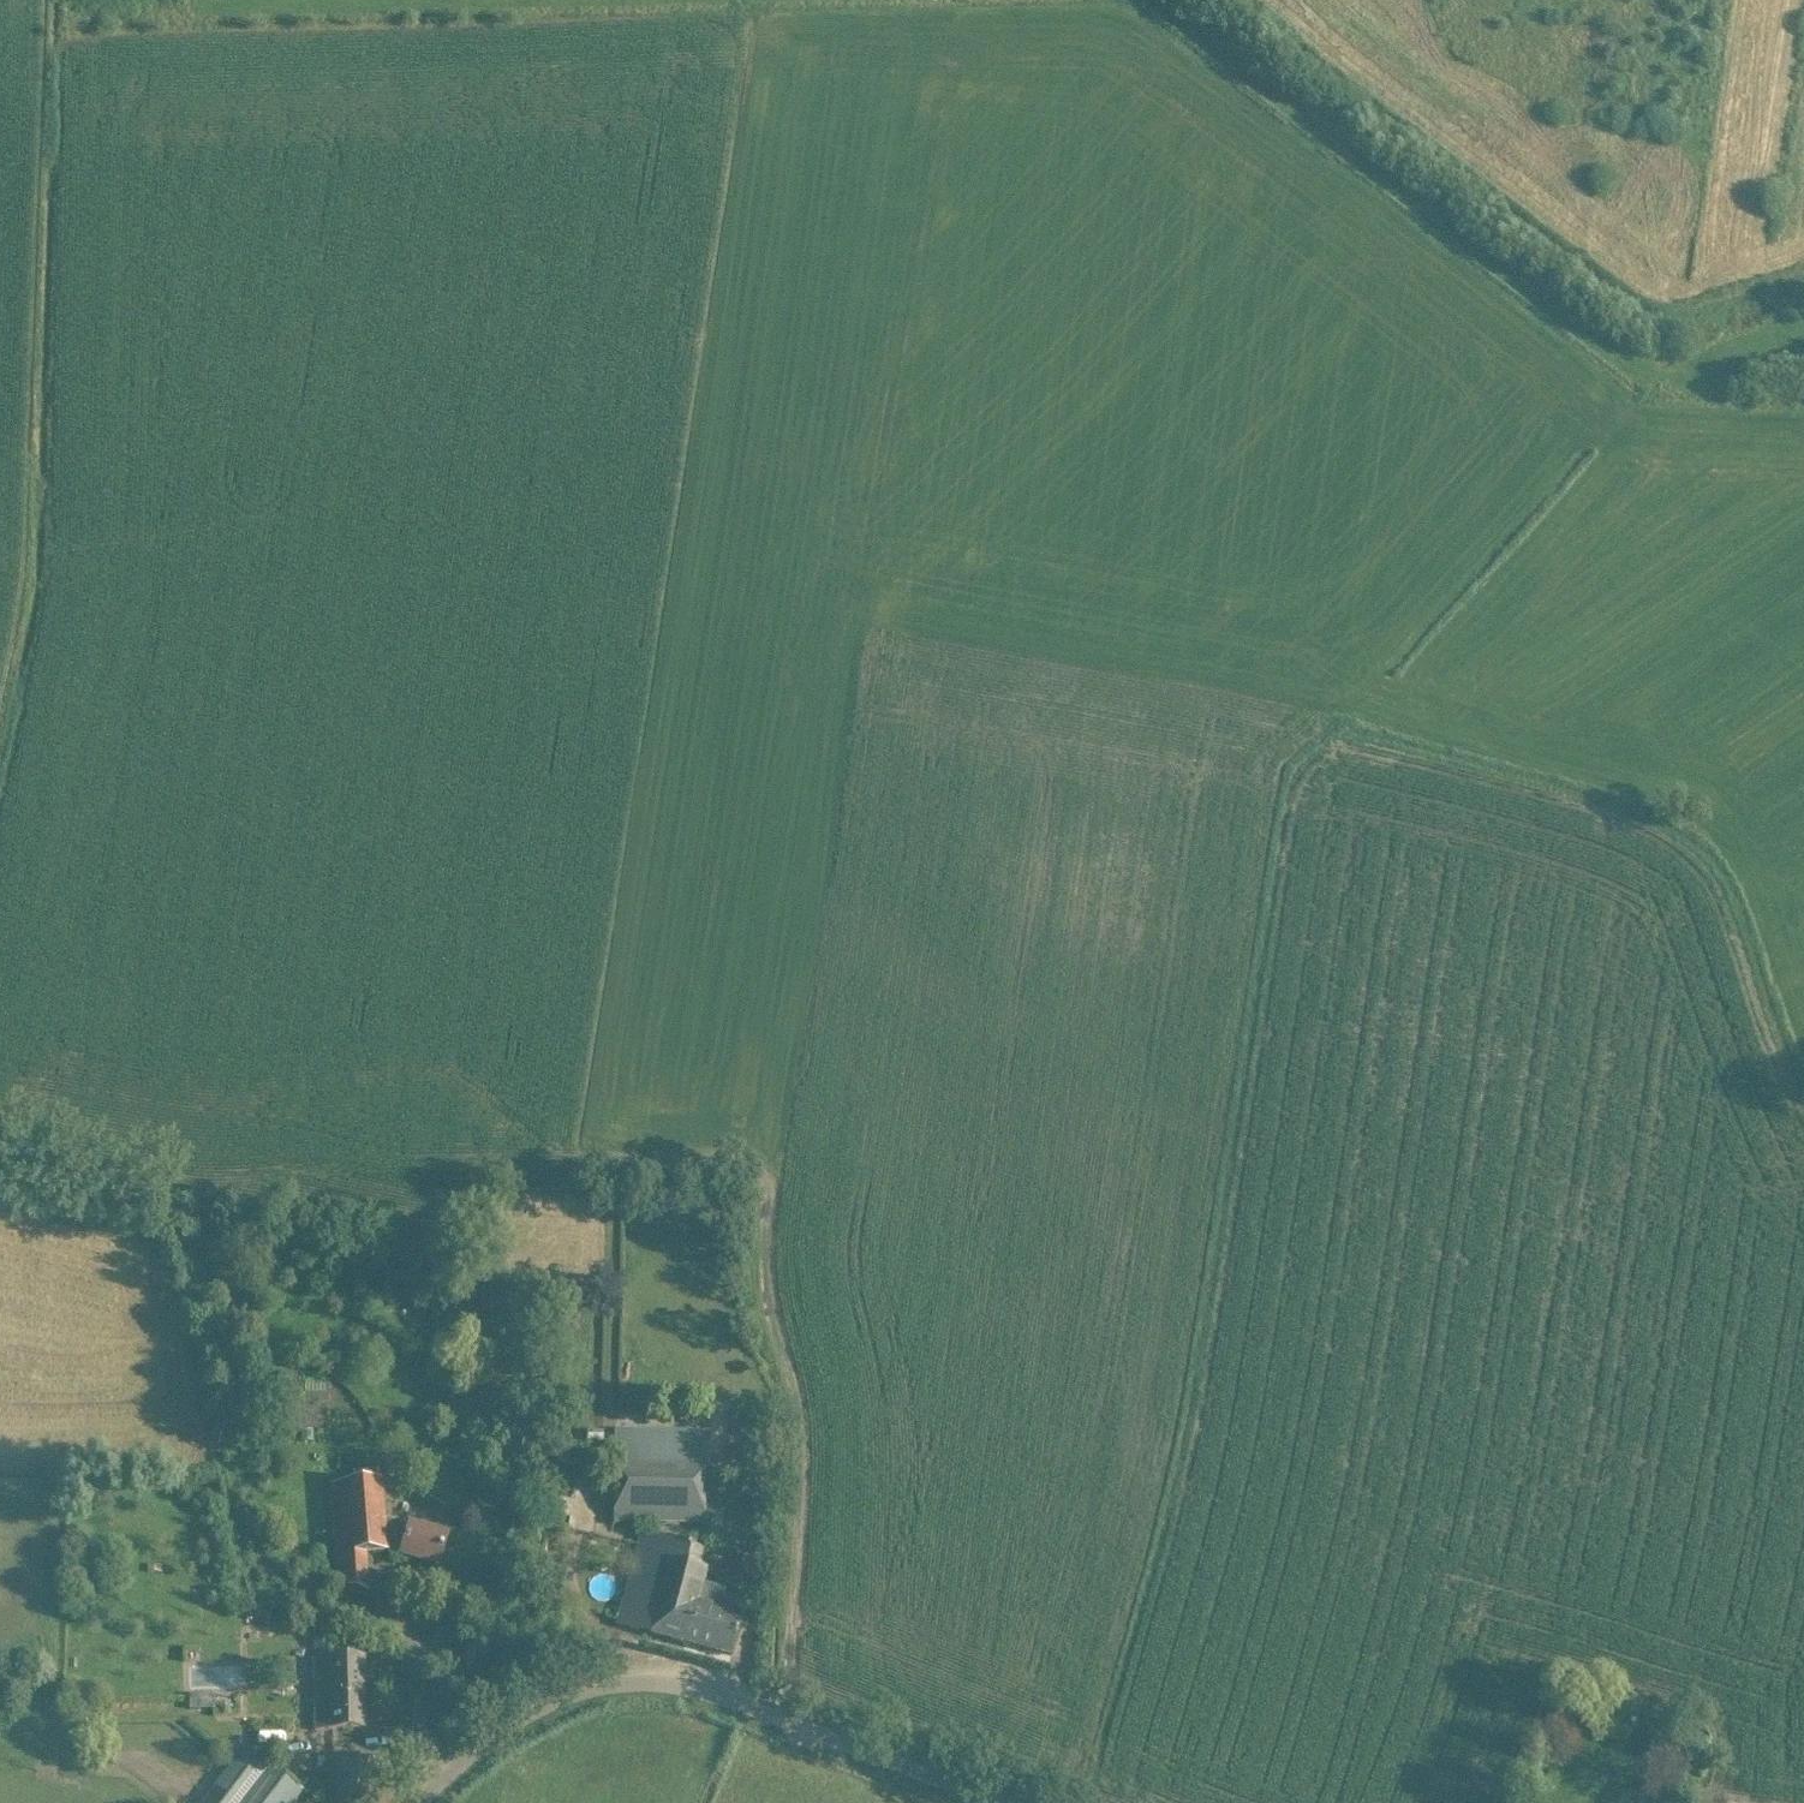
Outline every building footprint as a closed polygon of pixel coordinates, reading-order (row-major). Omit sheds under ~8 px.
[(706,1458),(707,1434),(616,1432),(613,1523),(705,1525),(706,1494),(709,1495),(710,1458),(706,1458)] [(438,1568),(447,1537),(383,1518),(381,1483),(379,1484),(378,1469),(354,1471),(355,1485),(326,1488),(332,1557),(387,1552),(438,1568)] [(704,1591),(708,1574),(700,1572),(706,1552),(641,1534),(618,1626),(731,1656),(746,1602),(704,1591)] [(314,1730),(339,1730),(363,1729),(362,1659),(313,1660),(314,1730)] [(246,1746),(202,1802),(290,1802),(301,1789),(246,1746)] [(329,1756),(330,1802),(376,1802),(376,1761),(359,1761),(359,1755),(329,1756)]
